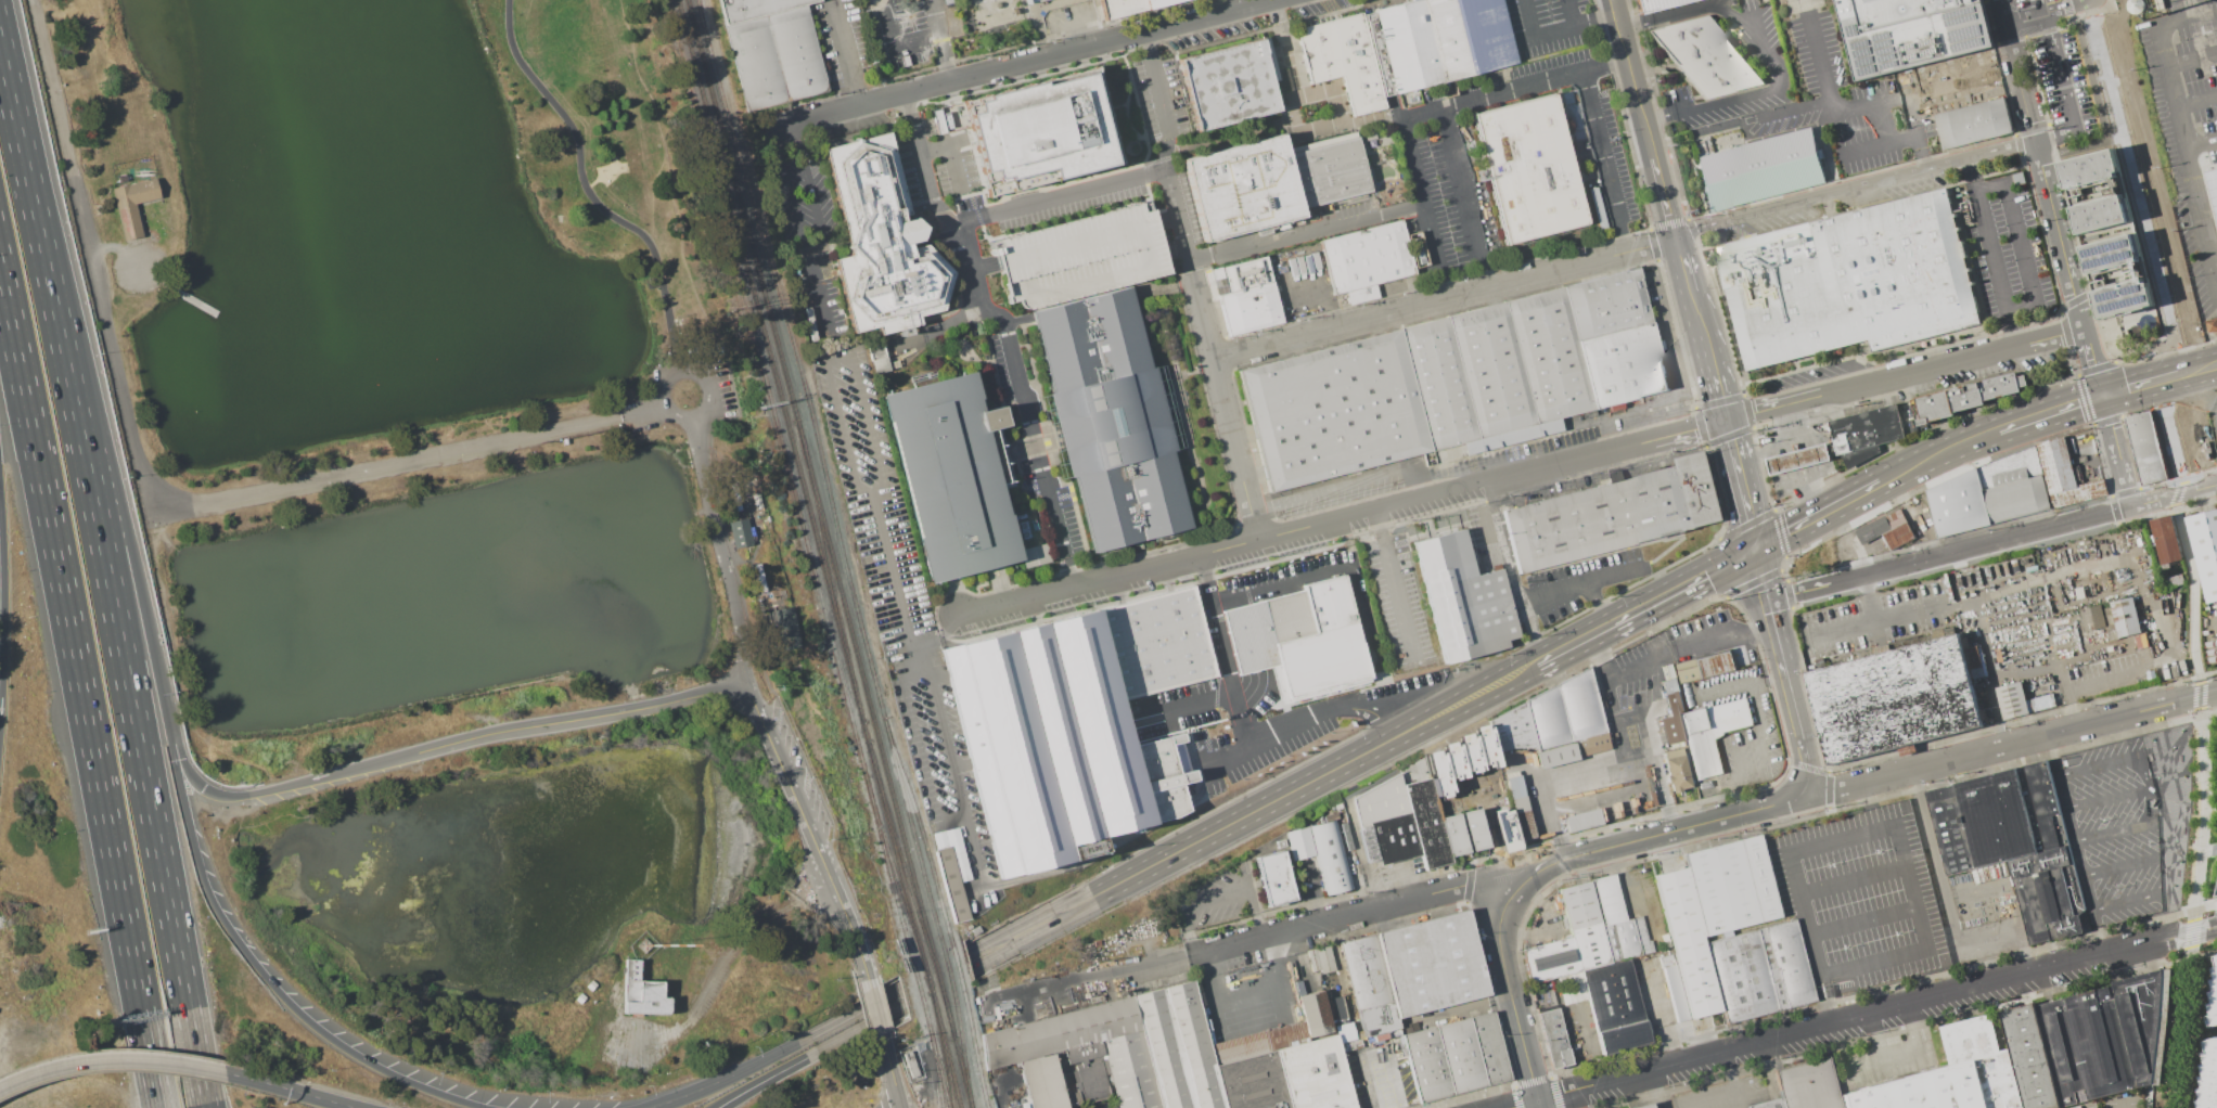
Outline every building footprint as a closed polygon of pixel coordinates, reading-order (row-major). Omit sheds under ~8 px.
[(725,25),(718,0),(820,0),(806,4),(766,14),(725,25)] [(1104,18),(1099,0),(1177,0),(1104,18)] [(1361,13),(1413,0),(1501,0),(1517,62),(1382,96),(1361,13)] [(1642,16),(1705,0),(1638,0),(1642,16)] [(1863,85),(1995,50),(1982,0),(1842,0),(1863,85)] [(766,14),(806,4),(829,91),(787,101),(766,14)] [(1309,83),(1296,29),(1361,13),(1382,96),(1385,108),(1353,116),(1342,75),(1309,83)] [(787,101),(747,112),(725,25),(766,14),(787,101)] [(1649,31),(1707,101),(1767,85),(1706,16),(1649,31)] [(1179,60),(1268,37),(1279,79),(1272,81),(1280,109),(1197,131),(1179,60)] [(1919,72),(1926,101),(1957,93),(2001,82),(1994,53),(1919,72)] [(965,102),(990,196),(1119,162),(1094,68),(965,102)] [(2005,98),(2001,82),(1957,93),(1961,109),(2005,98)] [(1473,115),(1552,94),(1586,223),(1507,244),(1473,115)] [(1937,116),(1946,151),(2014,133),(2005,98),(1961,109),(1937,116)] [(1697,157),(1713,214),(1829,184),(1814,128),(1697,157)] [(1300,209),(1285,151),(1289,150),(1356,132),(1371,191),(1300,209)] [(1205,242),(1183,160),(1284,134),(1289,150),(1285,151),(1300,209),(1303,216),(1276,222),(1277,228),(1271,230),(1271,233),(1260,235),(1255,228),(1205,242)] [(823,151),(851,257),(834,261),(854,335),(879,330),(881,336),(922,326),(919,318),(944,311),(956,275),(925,246),(927,229),(911,217),(890,136),(823,151)] [(2063,163),(2102,319),(2158,306),(2152,283),(2149,284),(2119,172),(2125,171),(2118,149),(2063,163)] [(2204,171),(2216,168),(2216,222),(2204,171)] [(2021,171),(2024,182),(2014,184),(2012,173),(2021,171)] [(111,188),(155,178),(159,197),(134,204),(142,236),(124,241),(111,188)] [(1747,376),(1714,250),(1948,193),(1982,326),(1747,376)] [(1169,272),(1030,309),(1023,308),(1020,304),(1017,299),(1008,301),(995,254),(991,255),(990,249),(996,248),(995,241),(1150,199),(1169,272)] [(1334,294),(1319,241),(1400,219),(1414,273),(1375,283),(1379,296),(1349,304),(1346,291),(1334,294)] [(1420,232),(1428,266),(1417,268),(1408,235),(1420,232)] [(1235,375),(1268,495),(1671,396),(1639,269),(1235,375)] [(1229,335),(1218,296),(1272,282),(1283,321),(1229,335)] [(1092,558),(1192,533),(1133,289),(1033,315),(1092,558)] [(2208,321),(2216,319),(2216,331),(2212,333),(2208,321)] [(869,348),(883,345),(887,363),(898,361),(899,366),(889,369),(889,371),(875,374),(869,348)] [(880,398),(927,590),(1023,566),(989,429),(1004,425),(1000,405),(986,410),(977,374),(880,398)] [(1911,404),(1920,431),(1938,428),(1990,408),(2027,392),(2022,374),(1911,404)] [(1829,423),(1838,459),(1908,440),(1898,407),(1829,423)] [(2123,417),(2140,486),(2166,478),(2149,411),(2123,417)] [(2052,507),(2106,494),(2103,478),(2076,485),(2064,437),(2036,443),(2052,507)] [(2052,507),(2036,443),(1925,489),(1937,537),(2052,507)] [(1767,459),(1825,445),(1830,460),(1771,475),(1767,459)] [(1503,513),(1520,577),(1726,524),(1709,460),(1503,513)] [(1890,550),(1914,539),(1900,508),(1854,530),(1861,545),(1883,535),(1890,550)] [(2206,603),(2216,600),(2216,508),(2184,517),(2206,603)] [(2149,519),(2160,564),(2181,558),(2170,514),(2149,519)] [(1413,541),(1446,663),(1522,643),(1503,571),(1478,577),(1464,529),(1413,541)] [(1046,542),(1050,561),(1024,567),(1020,549),(1046,542)] [(2181,574),(2183,583),(2164,589),(2161,579),(2181,574)] [(1316,633),(1304,590),(1303,587),(1344,576),(1356,623),(1316,633)] [(1120,701),(1098,609),(1193,587),(1216,678),(1120,701)] [(1316,633),(1274,644),(1264,601),(1304,590),(1316,633)] [(2109,602),(2130,596),(2139,631),(2107,639),(2105,626),(2109,626),(2104,608),(2110,606),(2109,602)] [(1223,611),(1264,601),(1274,644),(1280,663),(1274,666),(1240,674),(1223,611)] [(2079,609),(2100,604),(2104,624),(2084,629),(2079,609)] [(941,649),(1000,884),(1105,851),(1102,840),(1190,815),(1172,737),(1131,746),(1120,701),(1098,609),(941,649)] [(1274,644),(1316,633),(1356,623),(1370,677),(1283,699),(1274,666),(1280,663),(1274,644)] [(1805,672),(1829,765),(1982,726),(1978,716),(1958,633),(1864,657),(1805,672)] [(1675,663),(1680,683),(1734,670),(1730,650),(1675,663)] [(1683,712),(1671,662),(1661,666),(1664,680),(1659,681),(1668,716),(1657,718),(1664,745),(1683,739),(1677,713),(1683,712)] [(1588,667),(1610,748),(1537,769),(1532,747),(1509,749),(1495,751),(1487,720),(1588,667)] [(1996,687),(2021,682),(2028,713),(2003,720),(1996,687)] [(2051,693),(2055,706),(2029,712),(2025,700),(2051,693)] [(1683,739),(1693,780),(1722,773),(1715,738),(1723,734),(1723,731),(1752,724),(1745,697),(1683,712),(1677,713),(1683,739)] [(1437,791),(1434,793),(1430,778),(1431,778),(1424,752),(1436,749),(1437,752),(1441,751),(1440,744),(1451,740),(1452,744),(1458,742),(1457,735),(1468,732),(1469,735),(1474,734),(1472,726),(1484,723),(1484,726),(1488,726),(1498,765),(1486,769),(1484,760),(1478,761),(1479,766),(1476,768),(1478,773),(1470,775),(1468,770),(1463,771),(1464,776),(1457,778),(1457,782),(1452,783),(1450,773),(1446,775),(1449,788),(1446,789),(1448,795),(1438,798),(1437,791)] [(1661,752),(1666,774),(1665,774),(1667,783),(1668,783),(1670,793),(1690,788),(1680,747),(1661,752)] [(1924,791),(1946,876),(2007,861),(2028,945),(2083,931),(2078,914),(2081,912),(2085,909),(2049,770),(2047,760),(1924,791)] [(1401,784),(1398,771),(1349,798),(1367,863),(1377,860),(1379,865),(1420,854),(1401,784)] [(1504,777),(1520,840),(1534,837),(1518,774),(1504,777)] [(1439,816),(1430,777),(1401,784),(1420,854),(1424,869),(1451,863),(1449,856),(1439,816)] [(1460,812),(1470,850),(1487,846),(1476,808),(1460,812)] [(1490,810),(1501,851),(1518,847),(1509,809),(1502,811),(1501,808),(1490,810)] [(1563,816),(1567,832),(1601,823),(1597,808),(1563,816)] [(1439,816),(1449,856),(1466,852),(1456,813),(1439,816)] [(1283,832),(1291,860),(1315,853),(1325,896),(1353,888),(1335,819),(1283,832)] [(1682,854),(1686,866),(1704,936),(1779,916),(1758,836),(1682,854)] [(935,850),(949,846),(970,918),(954,923),(935,850)] [(1254,856),(1266,906),(1294,900),(1281,850),(1254,856)] [(1686,866),(1704,936),(1701,937),(1719,1010),(1689,1018),(1673,953),(1653,875),(1686,866)] [(1625,919),(1613,873),(1591,878),(1603,925),(1625,919)] [(1579,970),(1571,936),(1558,889),(1589,880),(1600,926),(1610,963),(1579,970)] [(1362,1036),(1338,942),(1466,910),(1488,994),(1396,1018),(1398,1028),(1362,1036)] [(1640,955),(1652,952),(1650,940),(1646,941),(1640,915),(1630,917),(1640,955)] [(1628,957),(1610,963),(1600,926),(1603,925),(1625,919),(1630,917),(1640,955),(1628,957)] [(1705,942),(1727,1022),(1814,1000),(1793,919),(1705,942)] [(1571,936),(1579,970),(1529,983),(1523,957),(1522,949),(1571,936)] [(1307,951),(1329,945),(1334,970),(1320,974),(1319,970),(1311,971),(1307,951)] [(1657,957),(1674,1022),(1689,1018),(1673,953),(1657,957)] [(1579,970),(1601,1056),(1650,1043),(1646,1029),(1628,957),(1610,963),(1579,970)] [(625,1014),(626,961),(641,962),(641,981),(664,981),(664,997),(670,997),(670,1016),(625,1014)] [(2212,968),(2216,967),(2216,1025),(2209,1027),(2206,1016),(2210,1015),(2208,1004),(2212,1003),(2209,992),(2214,991),(2210,980),(2215,979),(2212,968)] [(2059,1106),(2155,1082),(2166,969),(2033,1003),(2059,1106)] [(590,979),(595,984),(590,991),(585,985),(590,979)] [(1338,1043),(1354,1107),(1117,1107),(1114,1094),(1066,1107),(1006,1107),(1005,1107),(1028,1100),(1017,1061),(984,1070),(978,1034),(1191,980),(1207,1044),(1261,1030),(1261,1031),(1303,1020),(1296,996),(1321,990),(1332,1034),(1336,1033),(1338,1043)] [(579,992),(585,997),(579,1004),(574,999),(579,992)] [(2008,1048),(2023,1107),(2051,1107),(2059,1106),(2033,1003),(1998,1012),(2008,1048)] [(1536,1013),(1550,1068),(1560,1066),(1561,1068),(1571,1066),(1556,1007),(1536,1013)] [(1400,1035),(1419,1101),(1510,1078),(1492,1012),(1400,1035)] [(2008,1048),(2023,1107),(1988,1107),(1975,1059),(1949,1066),(1938,1025),(1990,1012),(2000,1051),(2008,1048)] [(1338,1043),(1336,1033),(1334,1026),(1350,1021),(1355,1039),(1338,1043)] [(2204,1042),(2216,1038),(2216,1107),(2198,1107),(2196,1101),(2201,1100),(2199,1090),(2202,1088),(2200,1078),(2204,1077),(2201,1066),(2205,1065),(2202,1054),(2206,1053),(2204,1042)] [(909,1051),(918,1075),(910,1078),(907,1067),(905,1067),(904,1065),(906,1065),(901,1054),(909,1051)] [(1780,1097),(1783,1107),(1839,1107),(1825,1055),(1772,1069),(1780,1097)] [(1842,1107),(1988,1107),(1975,1059),(1949,1066),(1838,1093),(1842,1107)] [(1780,1097),(1783,1107),(1748,1107),(1747,1106),(1780,1097)]
